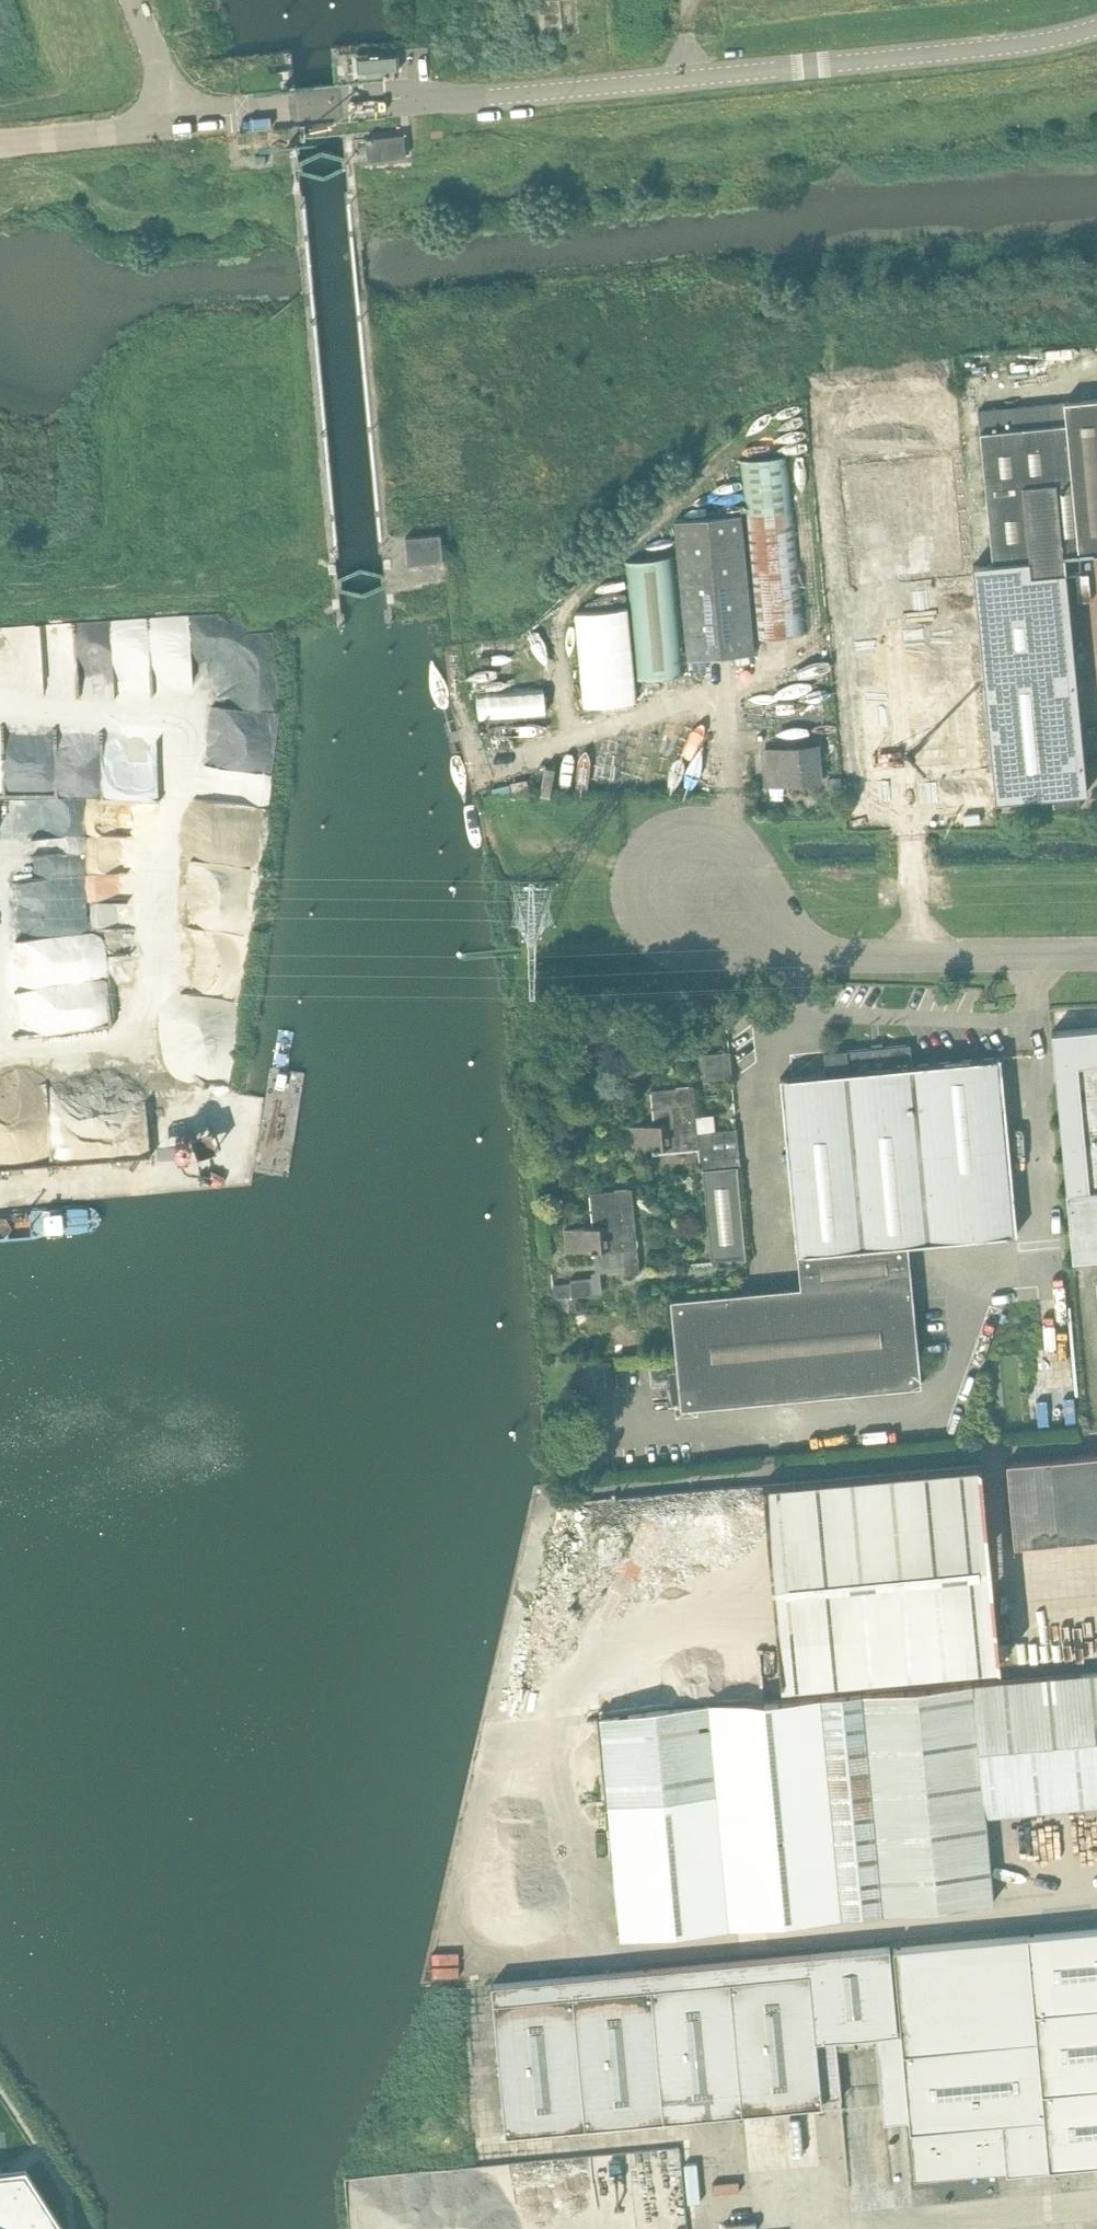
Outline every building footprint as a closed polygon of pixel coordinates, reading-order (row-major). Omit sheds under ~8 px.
[(396,52),(355,56),(357,70),(398,66),(396,52)] [(369,154),(368,154),(368,160),(406,156),(404,135),(367,138),(369,154)] [(973,565),(995,801),(1087,792),(1064,556),(1068,556),(1069,571),(1081,570),(1078,532),(1096,531),(1096,421),(980,432),(993,563),(973,565)] [(960,451),(841,463),(851,585),(971,573),(960,451)] [(784,458),(741,463),(758,633),(801,629),(784,458)] [(673,522),(685,638),(687,659),(754,653),(752,631),(740,515),(673,522)] [(443,561),(440,534),(405,537),(408,564),(443,561)] [(684,674),(681,652),(670,559),(622,564),(636,680),(684,674)] [(980,647),(861,659),(871,781),(953,773),(991,769),(980,647)] [(480,693),(480,717),(547,716),(547,692),(480,693)] [(767,784),(820,779),(817,745),(764,750),(767,784)] [(8,882),(10,935),(23,934),(21,898),(35,897),(36,913),(41,913),(39,881),(8,882)] [(14,943),(15,989),(49,988),(49,973),(75,972),(75,954),(64,954),(64,942),(14,943)] [(1069,1220),(1073,1259),(1096,1256),(1096,1027),(1051,1031),(1069,1220)] [(922,1385),(908,1243),(995,1235),(1017,1233),(1000,1057),(912,1065),(910,1044),(844,1051),(846,1071),(780,1077),(796,1254),(798,1254),(801,1286),(671,1299),(681,1408),(922,1385)] [(708,1077),(732,1077),(732,1051),(707,1052),(708,1077)] [(711,1260),(747,1257),(739,1127),(716,1129),(715,1113),(698,1114),(696,1085),(653,1088),(655,1122),(628,1123),(629,1150),(704,1145),(711,1260)] [(590,1189),(593,1225),(560,1227),(561,1246),(553,1246),(558,1314),(576,1312),(574,1295),(604,1292),(603,1272),(641,1269),(635,1186),(590,1189)] [(1006,1463),(1014,1545),(1059,1541),(1096,1537),(1096,1454),(1051,1458),(1006,1463)] [(781,1690),(1000,1667),(981,1466),(762,1485),(781,1690)] [(597,1717),(605,1806),(617,1937),(724,1927),(845,1916),(993,1903),(985,1815),(1096,1805),(1096,1673),(970,1685),(970,1682),(597,1717)] [(893,1948),(915,2180),(1049,2168),(1096,2163),(1096,1929),(1027,1935),(893,1948)] [(890,1947),(492,1984),(506,2134),(822,2104),(821,2100),(842,2098),(836,2037),(876,2033),(884,2120),(906,2118),(898,2031),(890,1947)] [(25,2169),(0,2171),(0,2228),(64,2228),(25,2169)]
